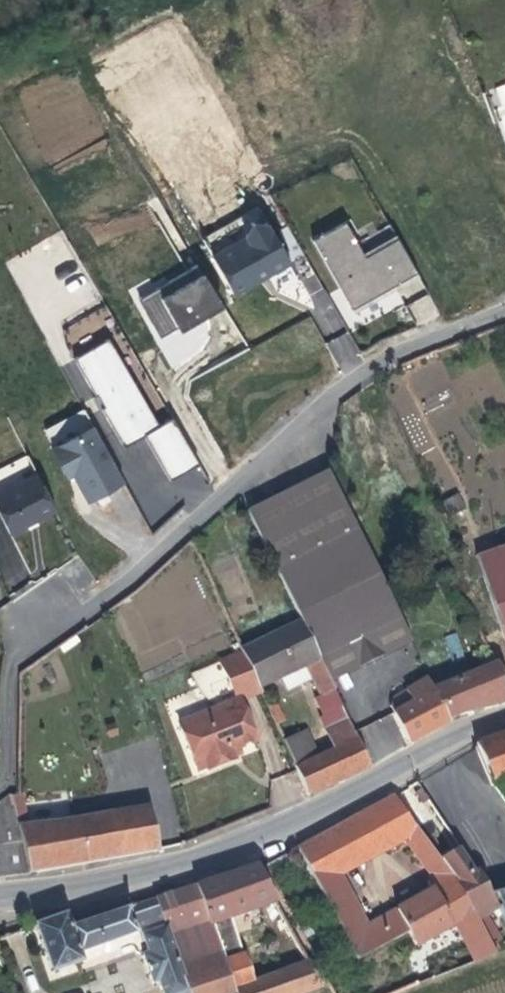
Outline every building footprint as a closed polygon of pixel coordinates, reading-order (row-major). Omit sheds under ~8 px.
[(360,258),(342,227),(310,246),(351,315),(416,275),(396,241),(362,261),(360,258)] [(244,245),(211,265),(232,303),(261,285),(289,268),(267,231),(264,233),(263,230),(248,229),(243,242),(244,245)] [(396,241),(394,238),(360,258),(362,261),(396,241)] [(221,313),(194,271),(136,307),(158,344),(175,335),(177,339),(221,313)] [(315,275),(300,282),(327,335),(345,326),(328,293),(325,294),(315,275)] [(418,279),(416,275),(351,315),(353,318),(382,301),(418,279)] [(416,324),(438,318),(432,295),(410,301),(416,324)] [(328,340),(340,371),(363,363),(352,331),(328,340)] [(171,488),(199,471),(172,426),(157,434),(107,347),(73,367),(93,405),(97,404),(104,416),(101,418),(125,455),(145,443),(162,473),(171,488)] [(124,490),(93,436),(51,459),(62,479),(68,475),(73,484),(89,511),(124,490)] [(339,473),(319,482),(370,581),(387,574),(339,473)] [(73,484),(68,475),(62,479),(67,487),(70,486),(73,484)] [(421,645),(387,574),(370,581),(319,482),(297,492),(380,665),(421,645)] [(57,521),(37,484),(0,505),(9,523),(4,529),(13,547),(37,533),(57,521)] [(380,665),(297,492),(256,510),(339,686),(380,665)] [(472,509),(465,495),(451,502),(458,516),(472,509)] [(0,505),(0,521),(4,529),(9,523),(0,505)] [(480,555),(504,626),(504,547),(480,555)] [(247,651),(248,654),(266,694),(280,724),(286,721),(271,687),(286,680),(312,669),(318,682),(325,699),(321,701),(329,718),(327,721),(341,749),(321,758),(300,767),(313,795),(352,777),(376,766),(307,626),(247,651)] [(380,665),(389,684),(431,664),(421,645),(380,665)] [(245,703),(266,694),(248,654),(227,663),(244,702),(245,703)] [(443,690),(459,721),(463,717),(487,711),(504,706),(504,665),(503,661),(446,680),(444,674),(437,677),(443,690)] [(363,696),(389,684),(380,665),(339,686),(347,704),(363,696)] [(318,682),(312,669),(286,680),(292,694),(318,682)] [(419,745),(459,721),(443,690),(437,677),(408,688),(413,703),(407,706),(401,709),(419,745)] [(263,744),(245,703),(244,702),(182,730),(204,779),(233,766),(241,763),(238,756),(263,744)] [(390,713),(359,728),(375,762),(406,747),(390,713)] [(321,758),(311,732),(288,742),(300,767),(321,758)] [(491,743),(504,769),(504,738),(491,743)] [(291,771),(267,780),(277,805),(301,796),(291,771)] [(485,926),(504,914),(493,895),(468,851),(459,856),(443,864),(399,798),(345,828),(307,849),(367,961),(416,937),(422,947),(480,919),(485,926)] [(33,877),(23,831),(16,799),(0,810),(0,881),(33,877)] [(155,804),(23,831),(33,877),(41,876),(162,847),(155,804)] [(371,844),(337,861),(344,874),(378,858),(371,844)] [(211,886),(224,924),(287,901),(269,866),(247,873),(211,886)] [(211,886),(199,890),(163,902),(171,923),(172,926),(195,992),(247,992),(237,963),(232,948),(228,936),(224,924),(211,886)] [(504,914),(504,892),(493,895),(504,914)] [(86,953),(171,923),(163,902),(79,927),(76,917),(45,926),(50,945),(56,970),(88,960),(86,953)] [(247,992),(308,992),(331,984),(295,915),(288,918),(305,954),(308,952),(314,964),(267,983),(257,956),(237,963),(247,992)] [(172,926),(146,935),(151,951),(146,953),(157,983),(162,981),(166,992),(195,992),(172,926)] [(237,933),(228,936),(232,948),(241,944),(237,933)]
